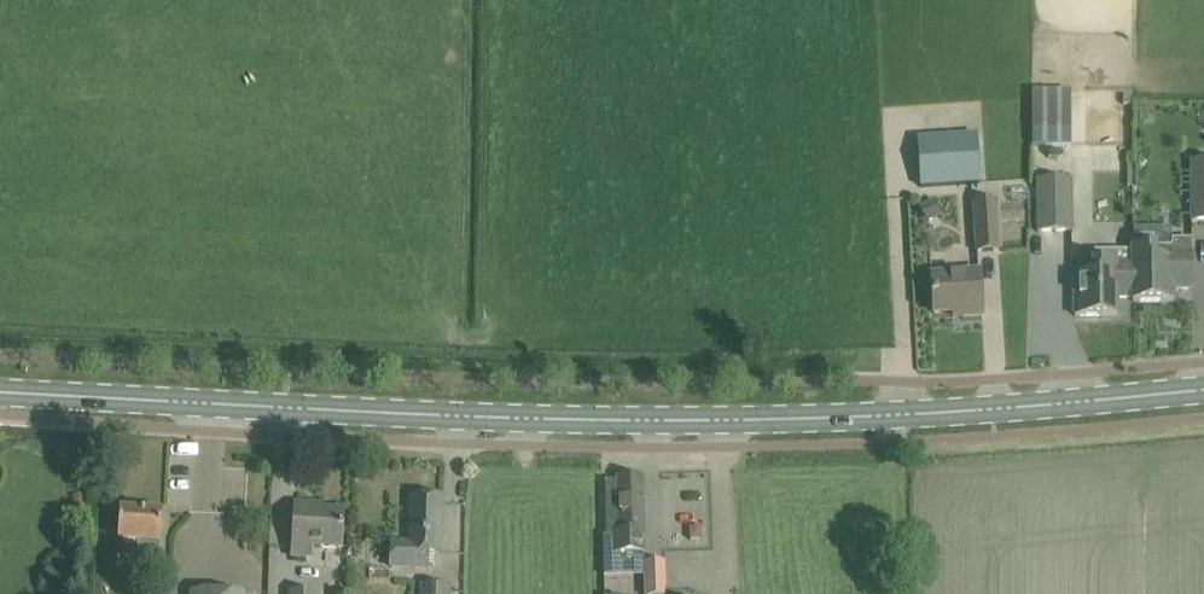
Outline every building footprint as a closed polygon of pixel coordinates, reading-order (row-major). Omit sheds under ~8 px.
[(1072,92),(1036,92),(1036,127),(1037,127),(1072,127),(1072,103),(1072,92)] [(976,182),(976,138),(915,139),(916,190),(977,189),(976,182)] [(1191,161),(1191,222),(1203,222),(1203,161),(1191,161)] [(1072,232),(1071,180),(1038,181),(1038,232),(1072,232)] [(1000,250),(996,200),(975,201),(978,251),(1000,250)] [(1133,237),(1132,237),(1132,253),(1095,253),(1095,263),(1094,263),(1094,275),(1074,275),(1075,317),(1117,316),(1116,298),(1133,298),(1133,302),(1133,237)] [(1138,237),(1133,237),(1133,302),(1174,301),(1174,289),(1192,289),(1191,241),(1177,241),(1177,248),(1157,248),(1157,238),(1138,238),(1138,237)] [(931,279),(932,290),(934,314),(964,312),(964,316),(982,315),(979,276),(931,279)] [(613,534),(614,554),(643,553),(643,479),(617,479),(618,534),(613,534)] [(392,544),(391,568),(427,569),(427,553),(440,554),(442,499),(412,498),(410,544),(392,544)] [(295,505),(294,529),(292,558),(311,559),(312,547),(341,548),(343,512),(313,511),(313,506),(295,505)] [(120,509),(118,533),(118,541),(136,542),(137,561),(159,561),(159,543),(160,543),(162,511),(120,509)] [(702,539),(702,527),(690,527),(690,539),(702,539)] [(665,563),(646,564),(648,593),(666,593),(665,563)]
